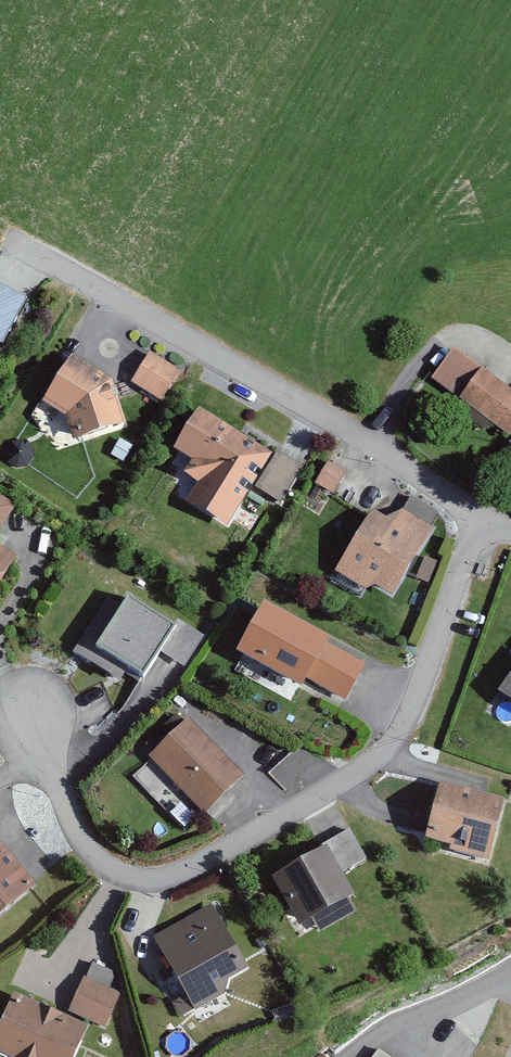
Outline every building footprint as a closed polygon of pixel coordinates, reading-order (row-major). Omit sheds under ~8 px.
[(0,290),(0,350),(1,350),(24,304),(0,290)] [(452,353),(430,384),(462,407),(457,415),(485,434),(490,427),(508,440),(510,436),(510,395),(452,353)] [(180,377),(149,358),(131,388),(162,407),(180,377)] [(41,405),(65,421),(73,444),(123,427),(109,386),(72,361),(41,405)] [(272,460),(197,413),(171,454),(191,467),(182,481),(196,490),(185,507),(225,533),(272,460)] [(302,472),(279,457),(257,493),(280,507),(302,472)] [(346,475),(328,465),(314,490),(332,500),(346,475)] [(400,514),(387,523),(370,513),(333,576),(363,594),(372,591),(390,601),(440,518),(409,499),(400,514)] [(0,503),(0,533),(13,511),(0,503)] [(0,553),(0,584),(14,562),(0,553)] [(434,566),(422,561),(414,581),(427,586),(434,566)] [(174,624),(126,594),(119,605),(109,599),(75,652),(120,681),(129,667),(142,675),(174,624)] [(329,642),(262,607),(236,657),(301,692),(305,685),(344,706),(364,669),(326,648),(329,642)] [(497,696),(510,706),(510,676),(497,696)] [(240,781),(186,725),(148,761),(202,817),(240,781)] [(503,807),(439,791),(426,845),(450,851),(448,856),(488,866),(503,807)] [(364,868),(346,835),(321,849),(323,852),(271,880),(298,929),(309,923),(316,937),(354,916),(346,903),(353,899),(342,880),(364,868)] [(0,848),(0,920),(36,889),(0,848)] [(192,1013),(224,996),(227,983),(247,972),(212,908),(152,940),(192,1013)] [(113,977),(91,968),(85,983),(81,982),(67,1015),(103,1030),(117,997),(106,992),(113,977)] [(86,1030),(11,998),(0,1023),(0,1056),(3,1056),(74,1056),(86,1030)]
